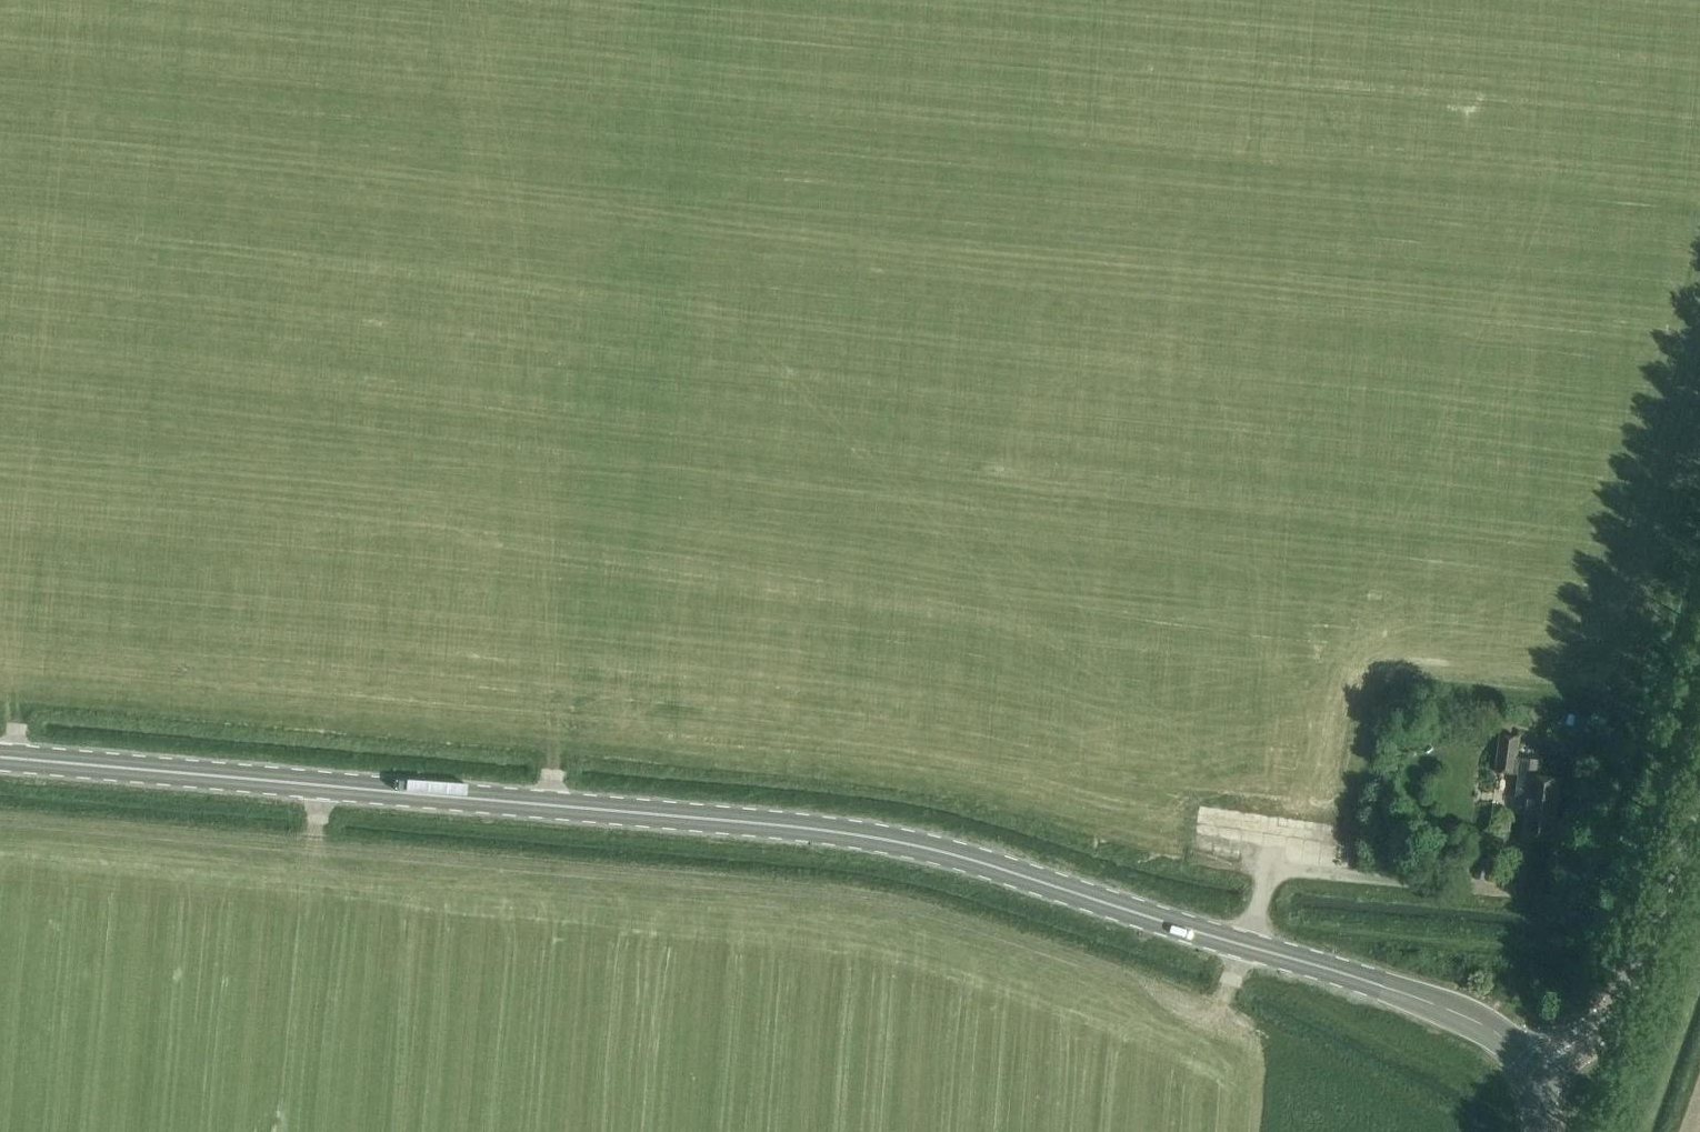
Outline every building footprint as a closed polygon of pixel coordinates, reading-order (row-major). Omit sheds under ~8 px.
[(1528,839),(1550,842),(1558,780),(1536,777),(1538,761),(1516,758),(1518,738),(1500,735),(1496,770),(1520,773),(1517,795),(1527,796),(1522,838),(1528,839)]
